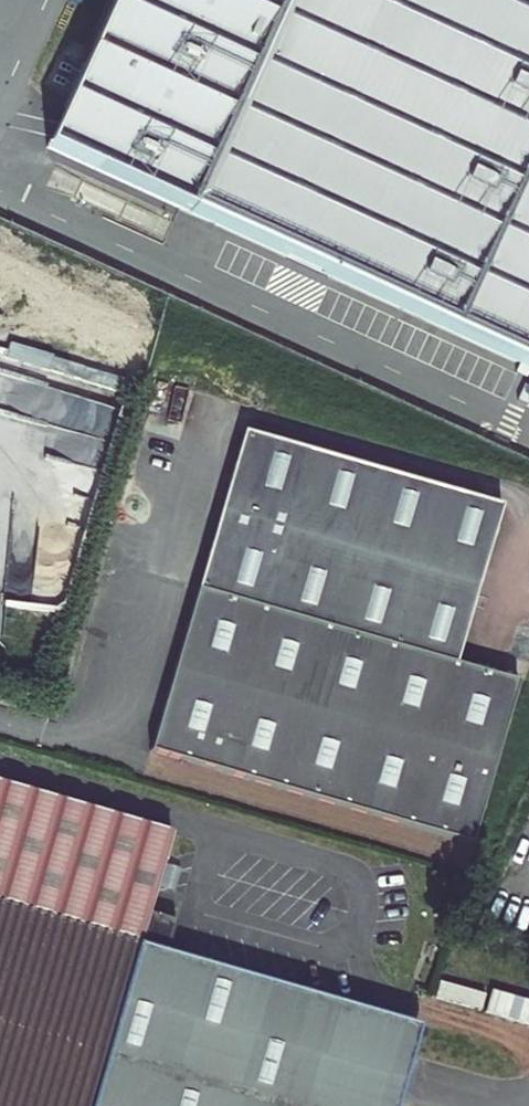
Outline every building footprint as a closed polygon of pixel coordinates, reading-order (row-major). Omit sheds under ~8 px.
[(66,154),(528,365),(528,0),(136,0),(66,154)] [(198,588),(455,663),(501,508),(245,433),(198,588)] [(455,663),(198,588),(151,749),(471,843),(518,682),(455,663)] [(402,1022),(171,955),(180,926),(149,917),(177,830),(0,778),(0,1105),(378,1105),(402,1022)] [(378,1105),(396,1105),(419,1027),(402,1022),(378,1105)]
